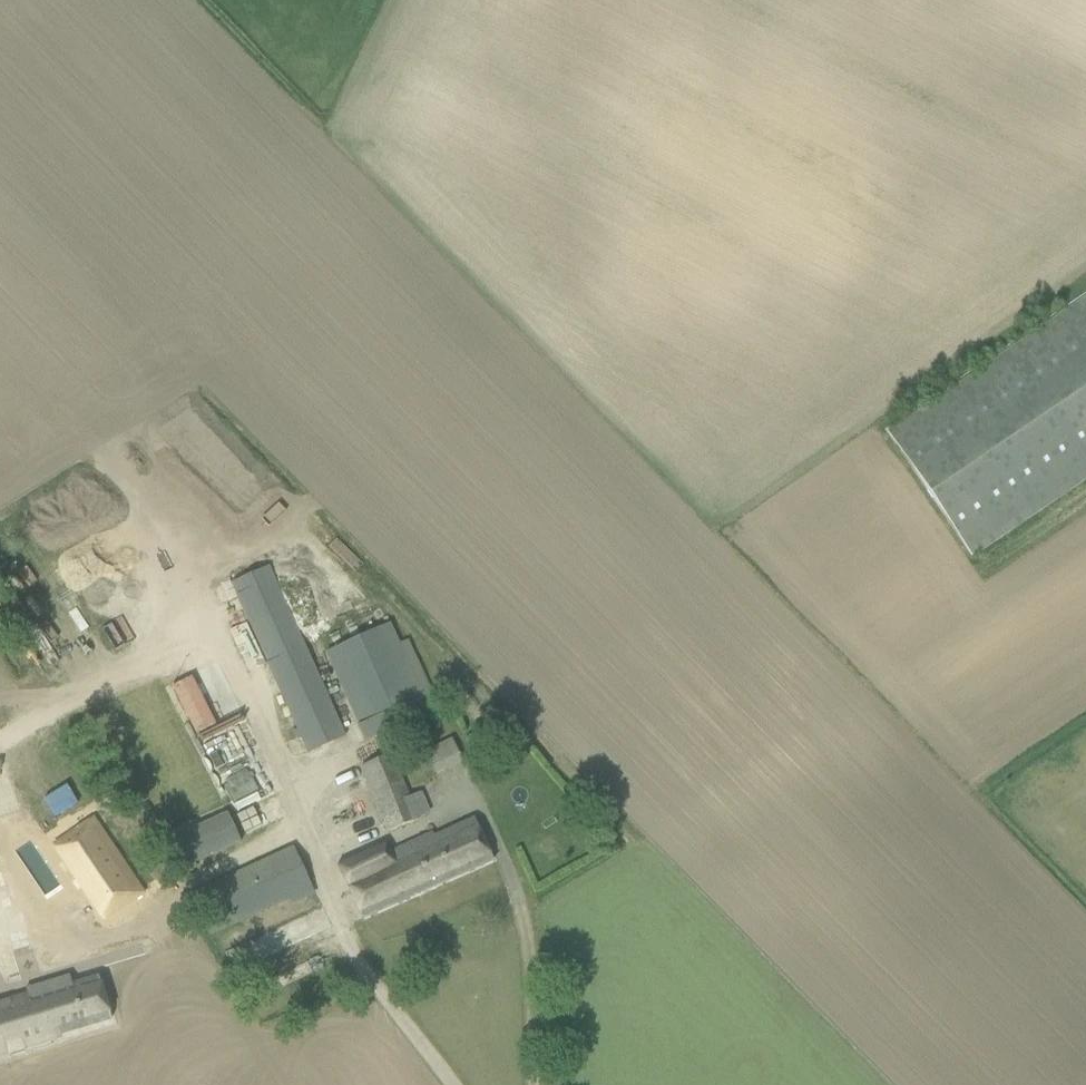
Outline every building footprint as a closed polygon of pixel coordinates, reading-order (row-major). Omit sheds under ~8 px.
[(886,432),(972,558),(1085,481),(1085,297),(886,432)] [(308,755),(347,737),(270,566),(231,584),(308,755)] [(364,743),(440,710),(417,656),(406,660),(390,623),(325,651),(364,743)] [(392,755),(362,767),(388,832),(418,819),(409,797),(392,755)] [(228,815),(165,844),(178,871),(241,842),(228,815)] [(0,821),(0,878),(31,869),(15,816),(0,821)] [(493,861),(484,841),(472,819),(432,838),(429,834),(388,854),(380,844),(337,864),(362,920),(493,861)] [(96,827),(59,853),(113,932),(150,906),(96,827)] [(313,892),(293,848),(189,896),(208,936),(298,895),(300,900),(313,894),(312,893),(313,892)] [(0,1002),(0,1056),(60,1037),(60,1035),(111,1020),(98,975),(71,983),(70,979),(43,987),(44,991),(28,996),(28,994),(0,1002)]
